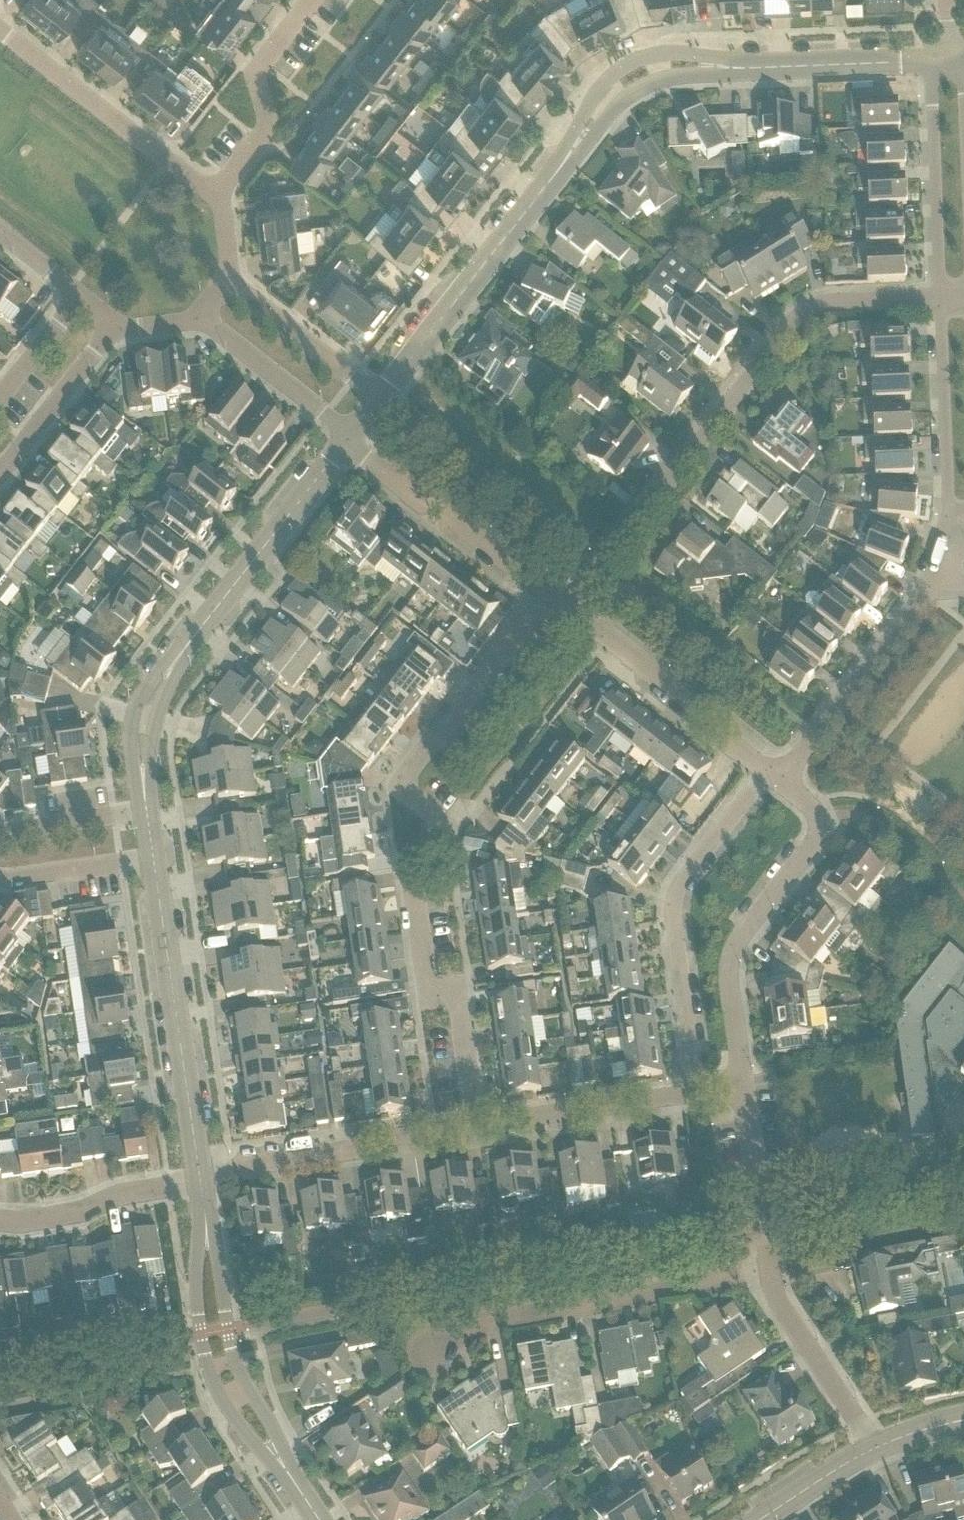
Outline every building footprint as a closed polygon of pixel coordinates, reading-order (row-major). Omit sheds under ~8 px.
[(20,12),(38,26),(58,0),(29,0),(20,12)] [(38,26),(56,40),(70,21),(80,29),(97,7),(96,7),(100,2),(97,0),(58,0),(38,26)] [(174,0),(151,0),(165,11),(174,0)] [(213,6),(244,31),(256,16),(244,7),(249,0),(205,0),(213,6)] [(441,19),(416,0),(407,12),(403,9),(395,20),(423,42),(441,19)] [(441,19),(444,21),(460,0),(416,0),(441,19)] [(545,13),(572,46),(585,39),(588,44),(589,43),(593,51),(592,51),(593,53),(603,47),(602,46),(601,46),(597,39),(607,33),(590,2),(589,0),(569,0),(566,2),(545,13)] [(590,2),(607,33),(617,28),(621,35),(621,36),(631,31),(631,29),(629,30),(625,23),(626,22),(620,12),(635,4),(633,0),(594,0),(590,2)] [(635,4),(650,2),(652,14),(653,14),(654,22),(653,22),(653,23),(664,22),(664,21),(663,12),(674,11),(673,0),(633,0),(635,4)] [(674,11),(685,10),(686,18),(686,19),(697,18),(697,16),(696,16),(695,8),(696,8),(695,0),(673,0),(674,11)] [(721,6),(722,6),(722,14),(721,14),(721,16),(733,15),(732,14),(732,6),(743,5),(743,0),(720,0),(721,6)] [(743,5),(754,5),(755,13),(754,13),(754,14),(765,14),(766,13),(764,13),(764,4),(765,4),(765,0),(743,0),(743,5)] [(789,3),(791,3),(791,12),(790,12),(790,13),(801,12),(801,11),(802,11),(802,3),(812,3),(811,0),(789,0),(789,3)] [(812,3),(823,2),(823,10),(822,10),(823,12),(834,11),(834,10),(835,10),(835,1),(846,1),(846,0),(811,0),(812,3)] [(867,10),(902,9),(901,0),(866,0),(867,10)] [(233,46),(244,31),(213,6),(196,28),(216,43),(221,36),(233,46)] [(89,36),(79,50),(97,64),(126,26),(123,23),(113,20),(97,7),(80,29),(89,36)] [(489,12),(484,19),(496,29),(501,22),(489,12)] [(562,57),(572,46),(545,13),(530,31),(539,39),(526,55),(553,78),(560,69),(566,75),(567,76),(575,67),(573,66),(573,67),(566,62),(567,61),(562,57)] [(406,64),(423,42),(395,20),(389,27),(392,30),(381,44),(406,64)] [(469,38),(478,25),(471,20),(462,33),(469,38)] [(124,30),(128,25),(127,25),(126,26),(97,64),(115,78),(125,64),(135,72),(151,51),(124,30)] [(459,51),(469,38),(462,33),(452,45),(459,51)] [(389,86),(406,64),(381,44),(371,57),(368,55),(360,64),(389,86)] [(163,70),(168,64),(151,51),(135,72),(144,79),(133,93),(151,107),(174,78),(163,70)] [(545,87),(553,78),(526,55),(512,71),(508,67),(499,78),(521,97),(529,87),(538,95),(539,94),(545,99),(544,100),(546,101),(553,92),(552,91),(552,92),(545,87)] [(214,84),(198,71),(186,62),(174,78),(151,107),(169,121),(180,107),(189,115),(214,84)] [(429,80),(438,68),(431,62),(421,74),(429,80)] [(385,91),(372,81),(357,69),(349,78),(353,81),(343,94),(368,113),(385,91)] [(499,78),(499,79),(487,70),(484,74),(481,78),(480,83),(481,88),(483,93),(487,96),(490,99),(481,109),(509,131),(516,122),(523,127),(522,128),(523,129),(531,120),(529,119),(529,120),(522,115),(523,114),(514,106),(521,97),(499,78)] [(419,92),(429,80),(421,74),(412,86),(419,92)] [(898,104),(877,104),(877,91),(850,92),(851,114),(859,114),(860,129),(856,129),(856,130),(899,128),(898,104)] [(350,135),(368,113),(343,94),(331,108),(328,106),(322,113),(350,135)] [(798,109),(778,110),(778,107),(758,108),(758,118),(759,137),(760,147),(780,146),(780,144),(799,143),(800,155),(814,154),(813,118),(811,118),(812,128),(799,129),(798,109)] [(464,124),(456,133),(479,151),(486,141),(496,149),(496,148),(503,153),(502,154),(503,155),(510,146),(509,145),(502,140),(509,131),(481,109),(468,127),(464,124)] [(686,121),(667,121),(668,141),(669,150),(699,149),(707,160),(725,147),(736,147),(735,119),(708,120),(702,109),(691,115),(692,117),(686,121)] [(333,157),(350,135),(322,113),(314,124),(317,126),(308,138),(335,159),(335,158),(333,157)] [(388,131),(397,119),(391,113),(381,126),(388,131)] [(758,118),(747,118),(747,137),(759,137),(758,118)] [(378,143),(388,131),(381,126),(372,138),(378,143)] [(479,151),(451,129),(449,127),(442,136),(440,139),(439,144),(440,147),(442,150),(447,153),(439,163),(467,185),(474,176),(480,181),(480,182),(481,183),(488,174),(487,173),(486,174),(480,169),(481,168),(471,160),(479,151)] [(899,128),(856,130),(857,138),(857,142),(857,152),(864,152),(865,167),(857,167),(857,168),(904,166),(903,141),(883,142),(882,130),(899,129),(899,128)] [(317,181),(335,159),(308,138),(306,140),(308,142),(293,162),(317,181)] [(675,198),(649,157),(638,141),(619,153),(625,162),(621,167),(625,172),(623,173),(618,180),(617,182),(612,180),(599,195),(631,220),(648,200),(655,212),(661,208),(674,199),(675,198)] [(745,155),(732,155),(733,170),(745,169),(745,155)] [(267,176),(280,174),(278,161),(265,163),(267,176)] [(358,180),(367,168),(360,163),(351,175),(358,180)] [(460,194),(467,185),(439,163),(426,180),(422,177),(414,187),(437,205),(444,195),(453,203),(454,202),(461,207),(460,208),(461,209),(468,200),(467,199),(460,194)] [(804,185),(821,184),(820,166),(803,166),(804,185)] [(883,168),(904,167),(904,166),(857,168),(847,168),(848,176),(858,176),(858,190),(866,190),(867,204),(855,205),(855,206),(905,204),(904,179),(884,180),(883,168)] [(744,189),(747,173),(730,169),(726,186),(744,189)] [(348,192),(358,180),(351,175),(341,187),(348,192)] [(414,187),(413,187),(400,177),(392,187),(391,189),(391,190),(390,192),(391,194),(391,195),(392,197),(393,198),(394,199),(405,207),(397,217),(425,239),(432,231),(438,236),(439,237),(446,228),(445,227),(444,228),(438,223),(438,222),(429,214),(437,205),(414,187)] [(277,208),(258,210),(260,233),(297,228),(295,216),(308,214),(307,204),(305,190),(276,194),(277,208)] [(674,199),(661,208),(663,212),(677,203),(674,199)] [(728,204),(720,209),(725,218),(734,213),(728,204)] [(905,204),(855,206),(856,229),(862,228),(867,228),(867,244),(903,242),(902,218),(881,219),(881,206),(905,205),(905,204)] [(822,213),(813,213),(814,231),(823,231),(822,213)] [(812,245),(801,228),(793,214),(764,231),(770,240),(759,248),(780,283),(807,267),(798,254),(812,245)] [(639,257),(603,229),(587,216),(580,226),(572,219),(557,238),(560,241),(552,251),(577,271),(596,246),(620,264),(629,271),(639,257)] [(417,249),(425,239),(397,217),(383,235),(377,231),(369,242),(398,264),(406,254),(410,258),(411,257),(417,262),(417,263),(418,264),(425,255),(424,254),(423,254),(417,249)] [(280,266),(316,262),(312,227),(297,229),(297,228),(260,233),(263,255),(278,254),(280,266)] [(883,244),(903,243),(903,242),(867,244),(857,244),(857,267),(868,267),(868,282),(905,281),(904,255),(883,256),(883,244)] [(659,245),(654,252),(664,259),(673,249),(667,244),(659,245)] [(759,248),(746,255),(741,246),(714,263),(733,294),(746,286),(755,299),(780,283),(759,248)] [(694,297),(706,282),(671,254),(648,283),(654,288),(663,287),(676,297),(676,296),(681,299),(681,300),(691,308),(675,328),(699,347),(694,353),(709,365),(714,359),(715,359),(737,331),(694,297)] [(346,270),(350,265),(341,258),(324,280),(333,288),(319,306),(337,320),(360,291),(349,282),(354,276),(346,270)] [(0,274),(0,313),(12,323),(23,331),(41,309),(31,301),(34,296),(19,284),(19,283),(3,270),(0,274)] [(542,283),(545,276),(532,270),(525,286),(517,282),(516,282),(515,282),(514,282),(512,283),(511,283),(511,284),(510,285),(510,286),(509,286),(509,287),(509,288),(510,289),(510,290),(511,291),(511,292),(513,293),(504,305),(527,324),(538,311),(546,319),(554,308),(564,310),(571,296),(542,283)] [(374,293),(369,298),(360,291),(337,320),(355,334),(369,316),(379,323),(396,301),(383,291),(378,291),(374,293)] [(645,349),(654,338),(624,314),(616,325),(645,349)] [(907,336),(886,337),(886,323),(860,324),(860,332),(861,347),(868,347),(869,361),(861,361),(861,362),(908,360),(907,336)] [(509,378),(533,348),(514,334),(509,340),(489,324),(459,363),(483,382),(476,392),(497,409),(499,406),(499,405),(508,395),(508,394),(500,388),(509,378)] [(860,324),(848,324),(848,332),(860,332),(860,324)] [(672,349),(678,341),(667,334),(662,341),(672,349)] [(186,356),(182,356),(182,354),(174,355),(175,357),(161,359),(166,399),(181,397),(182,405),(205,402),(202,373),(188,374),(186,356)] [(670,418),(693,388),(649,354),(630,377),(643,388),(638,394),(670,418)] [(161,359),(148,361),(148,358),(140,359),(141,361),(137,362),(139,381),(126,382),(129,411),(153,408),(152,400),(166,399),(161,359)] [(887,362),(908,361),(908,360),(861,362),(862,384),(869,384),(870,400),(863,400),(910,398),(909,374),(888,374),(887,362)] [(816,375),(827,375),(827,363),(815,363),(816,375)] [(585,364),(577,374),(587,382),(595,372),(585,364)] [(599,412),(609,400),(587,382),(577,374),(557,399),(570,410),(580,397),(599,412)] [(247,394),(245,396),(234,387),(209,419),(221,428),(216,434),(235,449),(240,442),(253,426),(242,417),(254,403),(251,400),(252,398),(247,394)] [(111,408),(117,400),(104,390),(97,398),(111,408)] [(889,400),(910,399),(910,398),(863,400),(864,423),(872,423),(873,437),(863,437),(863,438),(911,436),(910,412),(889,412),(889,400)] [(797,407),(793,408),(788,404),(775,421),(769,422),(753,443),(778,462),(779,460),(799,476),(816,454),(799,441),(812,423),(797,411),(797,407)] [(277,417),(275,419),(264,411),(253,426),(240,442),(252,452),(241,465),(259,479),(283,449),(273,441),(284,426),(281,424),(283,422),(277,417)] [(86,413),(71,431),(117,467),(115,465),(128,448),(131,450),(140,439),(109,415),(101,425),(97,422),(86,413)] [(638,459),(649,445),(616,420),(588,456),(617,479),(635,456),(638,459)] [(109,478),(117,467),(71,431),(71,432),(87,444),(79,454),(63,441),(49,460),(89,491),(89,490),(80,483),(93,466),(109,478)] [(891,438),(911,437),(911,436),(863,438),(865,462),(873,461),(874,476),(913,474),(912,450),(891,450),(891,438)] [(80,502),(89,491),(49,460),(64,472),(57,482),(41,470),(27,488),(67,519),(58,512),(71,495),(80,502)] [(779,493),(756,475),(740,463),(730,476),(724,472),(715,483),(719,486),(706,502),(714,509),(713,509),(718,513),(719,512),(734,525),(746,509),(773,529),(789,507),(776,497),(779,493)] [(228,504),(236,493),(205,468),(195,480),(191,477),(172,478),(165,486),(213,523),(198,511),(206,501),(221,512),(223,509),(225,511),(230,505),(228,504)] [(898,476),(913,475),(913,474),(874,476),(874,477),(872,476),(868,498),(879,500),(877,514),(870,513),(869,514),(870,514),(915,518),(917,494),(897,492),(898,476)] [(819,509),(827,494),(805,477),(794,490),(811,503),(819,509)] [(204,534),(213,523),(165,486),(181,499),(172,511),(168,508),(167,507),(164,506),(161,505),(159,505),(156,505),(153,506),(151,507),(148,509),(146,510),(142,516),(157,529),(189,553),(174,542),(182,531),(197,543),(200,540),(202,541),(206,535),(204,534)] [(58,531),(67,519),(27,488),(26,488),(42,501),(35,510),(19,498),(5,516),(49,551),(35,540),(48,523),(58,531)] [(829,489),(826,502),(837,504),(840,491),(829,489)] [(336,533),(330,541),(351,558),(349,562),(359,570),(365,562),(382,540),(381,539),(379,542),(370,536),(386,516),(363,498),(343,525),(336,533)] [(804,521),(800,526),(809,533),(814,528),(820,510),(819,509),(811,503),(804,521)] [(915,518),(870,514),(869,514),(861,535),(869,542),(863,552),(860,549),(859,550),(900,566),(909,543),(890,535),(896,517),(915,519),(915,518)] [(49,551),(5,516),(4,517),(20,529),(13,539),(0,529),(0,559),(27,580),(13,569),(26,552),(40,563),(49,551)] [(333,517),(321,533),(326,538),(332,530),(336,533),(343,525),(333,517)] [(819,518),(815,527),(824,531),(826,527),(823,521),(819,518)] [(122,542),(118,547),(150,572),(159,561),(174,573),(176,570),(178,571),(183,566),(181,564),(189,553),(157,529),(148,541),(145,538),(144,537),(143,537),(141,536),(140,536),(139,535),(137,535),(136,535),(134,535),(133,535),(132,535),(130,536),(129,536),(128,537),(127,537),(125,538),(124,539),(123,540),(122,541),(122,542)] [(717,543),(714,547),(691,529),(673,553),(669,550),(655,569),(670,581),(673,577),(691,591),(703,589),(703,582),(745,577),(764,591),(777,574),(762,561),(753,572),(717,543)] [(401,576),(424,546),(405,530),(392,547),(382,540),(365,562),(375,569),(381,561),(401,576)] [(109,564),(117,554),(101,542),(81,568),(91,576),(104,560),(109,564)] [(420,590),(443,560),(424,546),(401,576),(420,590)] [(900,566),(859,550),(845,568),(852,573),(842,586),(872,609),(888,589),(871,577),(884,560),(900,566)] [(27,580),(0,559),(0,604),(2,606),(15,589),(18,591),(27,580)] [(439,605),(462,575),(443,560),(420,590),(439,605)] [(162,588),(146,576),(133,566),(113,593),(146,618),(152,610),(148,606),(162,588)] [(91,576),(81,568),(80,568),(66,586),(82,599),(97,580),(91,576)] [(458,619),(481,590),(462,575),(439,605),(458,619)] [(842,586),(842,587),(830,578),(817,596),(814,593),(810,594),(806,599),(806,604),(809,607),(808,607),(846,637),(861,617),(845,604),(853,594),(872,609),(842,586)] [(488,621),(500,605),(481,590),(458,619),(476,634),(473,637),(474,638),(468,645),(478,653),(497,629),(488,621)] [(293,595),(282,609),(297,622),(315,636),(328,646),(342,627),(339,625),(346,616),(335,608),(331,604),(315,592),(309,601),(312,604),(309,608),(293,595)] [(139,627),(146,618),(113,593),(93,618),(121,640),(134,623),(139,627)] [(46,623),(56,611),(46,604),(36,616),(46,623)] [(845,637),(846,637),(808,607),(785,637),(822,666),(838,647),(821,634),(829,624),(845,637)] [(411,624),(416,617),(406,608),(400,615),(411,624)] [(360,627),(366,620),(357,613),(351,620),(360,627)] [(108,657),(121,640),(93,618),(84,630),(70,619),(59,633),(73,644),(106,670),(113,661),(108,657)] [(372,636),(377,629),(366,620),(360,627),(364,630),(364,631),(372,636)] [(272,622),(261,636),(307,672),(321,654),(309,644),(315,636),(297,622),(291,630),(288,634),(272,622)] [(438,645),(446,635),(439,630),(431,640),(438,645)] [(364,631),(356,640),(364,646),(372,636),(364,631)] [(106,670),(73,644),(59,633),(58,633),(63,637),(45,660),(54,667),(52,669),(81,692),(95,674),(99,678),(106,670)] [(437,653),(422,640),(414,634),(406,644),(412,649),(397,668),(428,691),(443,672),(430,662),(437,653)] [(449,653),(457,644),(446,635),(438,645),(449,653)] [(294,690),(307,672),(261,636),(250,649),(263,659),(260,663),(294,690)] [(379,653),(387,643),(379,637),(371,647),(379,653)] [(822,667),(822,666),(785,637),(771,655),(779,661),(769,674),(798,697),(814,676),(798,664),(806,654),(822,667)] [(371,647),(364,657),(371,663),(379,653),(371,647)] [(343,657),(335,667),(343,673),(351,664),(343,657)] [(13,664),(8,681),(24,686),(47,692),(51,679),(26,673),(28,668),(13,664)] [(413,710),(428,691),(397,668),(383,686),(413,710)] [(250,682),(247,687),(231,674),(220,688),(266,724),(280,706),(250,682)] [(343,683),(342,685),(349,690),(357,680),(350,675),(343,683)] [(8,681),(7,684),(9,699),(20,698),(44,704),(47,692),(24,686),(8,681)] [(342,685),(334,695),(341,700),(349,690),(342,685)] [(398,729),(413,710),(383,686),(368,705),(398,729)] [(252,742),(266,724),(220,688),(209,702),(225,714),(222,718),(252,742)] [(613,734),(635,705),(616,690),(606,703),(596,695),(578,718),(589,726),(594,719),(613,734)] [(310,716),(318,705),(310,699),(302,710),(310,716)] [(17,733),(11,700),(5,701),(2,705),(0,707),(0,727),(11,738),(17,733)] [(384,748),(398,729),(368,705),(353,724),(384,748)] [(632,749),(654,720),(635,705),(613,734),(632,749)] [(43,730),(27,732),(30,749),(46,746),(87,740),(86,730),(80,730),(76,708),(41,714),(43,730)] [(303,725),(310,716),(302,710),(295,719),(303,725)] [(651,764),(673,735),(654,720),(632,749),(651,764)] [(368,768),(384,748),(353,724),(338,742),(337,742),(319,764),(359,774),(366,766),(368,768)] [(670,778),(692,750),(673,735),(651,764),(670,778)] [(280,753),(289,743),(283,738),(272,751),(280,754),(280,753)] [(47,757),(35,759),(38,777),(50,775),(52,786),(87,781),(83,752),(89,751),(87,740),(46,746),(47,757)] [(585,761),(574,752),(558,740),(543,759),(571,781),(585,761)] [(196,781),(252,772),(249,750),(213,755),(213,761),(193,764),(196,781)] [(702,778),(712,765),(692,750),(670,778),(688,793),(683,800),(694,808),(711,785),(702,778)] [(280,754),(272,751),(274,769),(283,768),(280,754)] [(609,772),(614,765),(604,757),(599,764),(609,772)] [(556,800),(571,781),(543,759),(528,778),(556,800)] [(361,786),(359,774),(319,764),(323,791),(327,790),(331,815),(367,809),(364,785),(361,786)] [(619,780),(624,773),(614,765),(609,772),(619,780)] [(4,814),(13,813),(13,814),(25,812),(25,809),(21,784),(23,783),(21,772),(8,774),(3,781),(0,778),(0,811),(4,814)] [(219,800),(256,795),(252,772),(196,781),(198,798),(218,795),(219,800)] [(528,778),(513,797),(550,826),(556,818),(548,811),(556,800),(528,778)] [(37,807),(35,789),(34,782),(23,783),(21,784),(25,809),(37,807)] [(600,804),(608,794),(601,789),(593,799),(600,804)] [(277,803),(287,802),(286,790),(275,792),(277,803)] [(649,805),(655,798),(645,790),(639,797),(649,805)] [(615,809),(622,799),(616,794),(608,804),(615,809)] [(510,826),(494,845),(525,854),(533,844),(535,845),(550,826),(513,797),(498,816),(510,826)] [(592,814),(600,804),(593,799),(585,808),(592,814)] [(279,815),(289,813),(287,802),(277,803),(279,815)] [(607,819),(615,809),(608,804),(600,814),(607,819)] [(304,807),(292,809),(294,820),(306,818),(304,807)] [(652,807),(637,827),(665,849),(681,829),(665,817),(662,815),(652,807)] [(331,815),(334,839),(371,833),(367,809),(331,815)] [(205,847),(262,839),(259,817),(222,822),(223,827),(203,830),(205,847)] [(637,827),(622,845),(651,868),(665,849),(637,827)] [(299,843),(308,841),(307,829),(297,831),(299,843)] [(575,830),(568,840),(575,846),(583,836),(575,830)] [(325,877),(348,873),(368,871),(366,859),(374,857),(371,833),(334,839),(337,862),(324,864),(325,877)] [(229,867),(266,862),(262,839),(205,847),(208,865),(228,862),(229,867)] [(636,887),(651,868),(615,840),(609,848),(616,853),(607,865),(636,887)] [(498,870),(474,874),(477,898),(524,892),(523,882),(520,868),(527,867),(525,854),(494,845),(498,870)] [(891,885),(902,870),(872,847),(864,857),(852,847),(845,855),(850,858),(841,869),(870,892),(881,878),(891,885)] [(260,873),(297,868),(295,857),(285,858),(287,869),(260,873)] [(586,881),(590,869),(562,861),(558,873),(586,881)] [(287,870),(260,873),(261,880),(289,876),(289,881),(298,880),(297,868),(287,870)] [(860,906),(870,892),(841,869),(833,880),(828,877),(822,885),(835,895),(827,904),(858,928),(869,914),(860,906)] [(583,893),(586,881),(558,873),(555,885),(583,893)] [(379,888),(371,889),(369,877),(332,882),(334,895),(345,893),(349,917),(382,912),(379,888)] [(215,914),(272,905),(269,883),(232,888),(233,894),(213,897),(215,914)] [(548,901),(557,899),(555,887),(546,888),(548,901)] [(37,894),(37,891),(24,893),(25,894),(14,895),(7,905),(6,904),(0,913),(0,933),(19,948),(20,947),(14,942),(30,921),(41,919),(37,894)] [(515,917),(527,915),(524,892),(477,898),(481,922),(515,917)] [(54,918),(53,911),(50,893),(37,894),(41,919),(54,918)] [(589,931),(633,925),(629,900),(594,905),(597,928),(589,930),(589,931)] [(805,915),(797,926),(826,949),(836,956),(847,942),(858,928),(827,904),(820,913),(807,904),(801,912),(805,915)] [(94,905),(69,909),(75,948),(117,942),(115,931),(114,924),(108,925),(106,910),(95,911),(94,905)] [(239,934),(275,928),(272,905),(215,914),(218,931),(238,928),(239,934)] [(545,925),(554,924),(552,911),(543,913),(545,925)] [(352,941),(386,936),(382,912),(349,917),(352,941)] [(484,946),(519,941),(515,917),(481,922),(484,946)] [(297,936),(307,935),(305,923),(295,924),(297,936)] [(594,955),(636,948),(633,925),(589,931),(590,939),(600,937),(602,953),(594,954),(594,955)] [(816,961),(826,949),(797,926),(788,937),(784,933),(778,941),(789,950),(781,960),(779,970),(822,981),(825,970),(816,961)] [(3,968),(9,973),(25,952),(19,948),(0,933),(0,966),(3,968)] [(309,947),(317,946),(315,933),(307,935),(309,947)] [(564,948),(572,946),(570,934),(562,935),(564,948)] [(298,948),(309,947),(307,935),(297,936),(298,948)] [(356,964),(389,959),(386,936),(352,941),(356,964)] [(533,962),(530,962),(527,940),(519,941),(484,946),(488,970),(504,968),(506,980),(535,976),(533,962)] [(112,954),(118,953),(117,942),(75,948),(80,980),(115,975),(112,954)] [(310,959),(319,958),(317,946),(309,947),(310,959)] [(607,977),(640,972),(636,948),(594,955),(595,963),(605,962),(607,977)] [(897,1030),(906,1097),(900,1098),(902,1108),(908,1107),(913,1140),(943,1136),(941,1119),(956,1099),(963,1089),(963,960),(950,949),(903,1009),(904,1009),(898,1030),(897,1030)] [(225,980),(282,972),(278,950),(242,955),(242,960),(222,963),(225,980)] [(886,951),(880,958),(890,965),(895,958),(886,951)] [(389,959),(356,964),(359,988),(332,992),(334,1005),(387,997),(385,985),(393,984),(389,959)] [(569,982),(577,981),(576,969),(567,970),(569,982)] [(819,992),(822,981),(779,970),(776,980),(778,992),(764,994),(765,1004),(771,1004),(773,1017),(809,1012),(807,991),(819,992)] [(248,1000),(285,995),(282,972),(225,980),(227,998),(248,995),(248,1000)] [(610,1001),(643,996),(640,972),(607,977),(610,1001)] [(124,995),(118,996),(115,975),(80,980),(85,1012),(126,1006),(124,995)] [(43,999),(47,987),(39,981),(32,990),(43,999)] [(492,1000),(496,1025),(538,1018),(535,995),(537,994),(535,981),(506,986),(508,998),(492,1000)] [(570,995),(579,994),(577,981),(569,982),(570,995)] [(40,1010),(43,999),(32,990),(26,999),(40,1010)] [(306,1003),(316,1002),(315,990),(305,991),(306,1003)] [(50,1002),(48,1017),(48,1018),(55,1016),(62,1015),(59,1000),(50,1002)] [(621,1030),(656,1026),(652,1001),(618,1006),(621,1030)] [(397,1014),(389,1015),(388,1003),(351,1008),(353,1022),(363,1020),(366,1044),(401,1039),(397,1014)] [(122,1018),(128,1017),(126,1006),(85,1012),(89,1044),(125,1039),(122,1018)] [(775,1031),(770,1032),(771,1042),(783,1040),(785,1053),(813,1049),(827,1047),(824,1029),(826,1029),(824,1010),(822,1010),(809,1012),(773,1017),(775,1031)] [(570,1014),(562,1015),(563,1026),(565,1039),(574,1037),(572,1025),(570,1014)] [(278,1022),(271,1024),(269,1015),(231,1020),(232,1029),(237,1028),(240,1042),(280,1036),(278,1022)] [(48,1018),(46,1018),(47,1030),(57,1028),(55,1016),(48,1018)] [(538,1018),(496,1025),(499,1048),(534,1043),(530,1020),(538,1019),(538,1018)] [(580,1037),(588,1035),(586,1023),(578,1024),(580,1037)] [(621,1030),(606,1033),(607,1043),(623,1040),(625,1054),(659,1049),(656,1026),(621,1030)] [(308,1046),(323,1045),(322,1032),(307,1034),(308,1046)] [(335,1034),(328,1035),(330,1049),(344,1047),(344,1042),(335,1034)] [(275,1046),(282,1045),(280,1036),(240,1042),(242,1057),(236,1058),(237,1066),(277,1060),(275,1046)] [(574,1037),(565,1039),(567,1050),(565,1050),(567,1058),(580,1057),(578,1048),(575,1048),(574,1037)] [(134,1059),(128,1060),(125,1039),(89,1044),(91,1058),(84,1060),(87,1077),(135,1070),(134,1059)] [(370,1067),(404,1062),(401,1039),(366,1044),(370,1067)] [(499,1048),(503,1072),(537,1067),(534,1043),(499,1048)] [(580,1057),(592,1055),(590,1046),(578,1048),(580,1057)] [(0,1049),(0,1078),(25,1074),(22,1058),(2,1061),(0,1049)] [(609,1056),(607,1057),(609,1068),(611,1067),(626,1065),(628,1079),(663,1074),(659,1049),(625,1054),(609,1056)] [(584,1084),(596,1082),(592,1055),(580,1057),(584,1084)] [(571,1086),(584,1084),(580,1057),(567,1058),(571,1086)] [(309,1078),(322,1077),(319,1059),(307,1061),(309,1078)] [(333,1073),(342,1071),(340,1059),(331,1060),(333,1073)] [(283,1069),(279,1070),(277,1060),(237,1066),(238,1074),(244,1073),(246,1087),(285,1082),(283,1069)] [(373,1091),(408,1086),(404,1062),(370,1067),(373,1091)] [(55,1081),(64,1080),(61,1065),(52,1067),(55,1081)] [(537,1067),(503,1072),(507,1096),(541,1091),(537,1067)] [(131,1082),(137,1081),(135,1070),(87,1077),(92,1110),(134,1104),(131,1082)] [(27,1089),(25,1074),(0,1078),(0,1118),(7,1117),(5,1105),(8,1105),(6,1092),(27,1089)] [(312,1101),(325,1099),(322,1077),(309,1078),(312,1101)] [(281,1095),(287,1094),(285,1082),(246,1087),(248,1102),(243,1103),(244,1111),(282,1105),(281,1095)] [(330,1093),(342,1091),(341,1082),(329,1084),(330,1093)] [(377,1115),(411,1110),(408,1086),(373,1091),(377,1115)] [(334,1121),(347,1120),(342,1091),(330,1093),(334,1121)] [(66,1099),(54,1100),(56,1111),(67,1110),(66,1099)] [(316,1125),(328,1123),(325,1099),(312,1101),(314,1111),(316,1125)] [(312,1101),(304,1102),(305,1112),(314,1111),(312,1101)] [(278,1118),(284,1117),(282,1105),(244,1111),(246,1126),(240,1127),(241,1135),(280,1129),(278,1118)] [(102,1128),(90,1130),(94,1159),(106,1157),(107,1163),(127,1160),(127,1161),(148,1158),(141,1109),(120,1112),(123,1138),(104,1141),(102,1128)] [(304,1118),(301,1123),(302,1128),(306,1132),(312,1131),(315,1126),(315,1121),(310,1117),(304,1118)] [(57,1121),(36,1124),(43,1174),(64,1170),(63,1169),(83,1166),(82,1161),(94,1159),(90,1130),(78,1132),(78,1135),(59,1137),(57,1121)] [(1,1173),(2,1178),(22,1175),(22,1177),(43,1174),(36,1124),(15,1127),(17,1142),(0,1145),(0,1173),(1,1173)] [(650,1143),(634,1145),(639,1181),(655,1179),(656,1182),(673,1179),(677,1207),(698,1204),(698,1202),(690,1151),(676,1153),(673,1135),(649,1139),(650,1143)] [(576,1154),(559,1156),(562,1176),(564,1190),(567,1206),(584,1203),(582,1192),(605,1189),(607,1199),(608,1208),(621,1206),(617,1181),(614,1161),(602,1163),(599,1146),(575,1150),(576,1154)] [(511,1163),(495,1165),(498,1185),(500,1200),(501,1208),(504,1211),(508,1212),(512,1212),(516,1210),(518,1206),(518,1205),(518,1204),(534,1202),(537,1221),(556,1218),(552,1190),(549,1170),(537,1172),(535,1156),(511,1159),(511,1163)] [(485,1180),(473,1182),(470,1165),(446,1169),(447,1173),(430,1175),(436,1211),(453,1209),(453,1212),(476,1209),(479,1228),(492,1226),(485,1180)] [(421,1190),(407,1192),(405,1175),(381,1178),(381,1182),(365,1185),(370,1221),(387,1218),(387,1222),(404,1219),(407,1241),(428,1238),(421,1190)] [(341,1184),(337,1185),(336,1179),(304,1184),(305,1193),(301,1194),(307,1230),(323,1228),(323,1230),(342,1228),(345,1250),(354,1249),(356,1263),(365,1262),(359,1216),(356,1196),(343,1198),(341,1184)] [(282,1228),(279,1208),(276,1193),(252,1197),(253,1201),(237,1203),(242,1239),(258,1236),(259,1239),(282,1236),(285,1259),(299,1258),(294,1226),(282,1228)] [(157,1228),(135,1232),(134,1226),(122,1228),(135,1299),(151,1296),(145,1264),(163,1261),(157,1228)] [(139,1319),(135,1299),(122,1228),(121,1228),(123,1238),(111,1240),(112,1245),(92,1249),(98,1282),(114,1279),(120,1311),(123,1311),(125,1321),(139,1319)] [(962,1236),(870,1253),(871,1255),(880,1253),(882,1263),(855,1268),(861,1297),(864,1315),(869,1314),(870,1314),(903,1308),(899,1286),(940,1278),(936,1257),(963,1252),(963,1249),(962,1236)] [(92,1249),(71,1253),(70,1247),(57,1249),(70,1320),(72,1331),(86,1328),(84,1318),(86,1317),(81,1285),(98,1282),(92,1249)] [(72,1331),(70,1320),(57,1249),(45,1251),(46,1257),(25,1261),(31,1294),(48,1291),(53,1323),(59,1322),(61,1333),(72,1331)] [(0,1259),(0,1310),(2,1322),(4,1332),(4,1335),(6,1343),(20,1341),(18,1329),(21,1329),(16,1297),(31,1294),(25,1261),(5,1264),(4,1259),(0,1259)] [(444,1260),(431,1262),(433,1271),(445,1268),(444,1260)] [(752,1361),(765,1352),(734,1304),(720,1313),(716,1308),(699,1319),(712,1339),(710,1351),(698,1359),(709,1375),(681,1393),(684,1397),(678,1401),(689,1418),(758,1371),(752,1361)] [(930,1320),(933,1335),(959,1330),(956,1315),(930,1320)] [(378,1340),(388,1333),(382,1323),(372,1330),(378,1340)] [(658,1359),(655,1344),(651,1324),(639,1327),(639,1330),(630,1331),(629,1328),(598,1334),(602,1356),(600,1356),(606,1386),(618,1384),(617,1374),(636,1370),(637,1375),(651,1372),(649,1361),(658,1359)] [(378,1340),(372,1330),(371,1329),(371,1328),(346,1333),(349,1351),(381,1344),(378,1340)] [(665,1334),(657,1335),(659,1344),(667,1342),(665,1334)] [(900,1392),(936,1385),(927,1336),(891,1343),(900,1392)] [(556,1411),(585,1406),(573,1343),(546,1348),(545,1344),(518,1349),(525,1392),(552,1388),(556,1411)] [(333,1384),(351,1381),(344,1345),(289,1356),(296,1391),(301,1390),(305,1409),(336,1403),(333,1384)] [(383,1369),(380,1371),(388,1384),(402,1375),(393,1362),(383,1369)] [(464,1447),(491,1429),(491,1431),(492,1433),(493,1434),(494,1435),(496,1436),(497,1437),(499,1437),(500,1437),(501,1437),(504,1436),(505,1435),(506,1434),(507,1433),(508,1432),(508,1431),(508,1429),(508,1428),(520,1426),(514,1393),(502,1395),(496,1363),(481,1374),(483,1382),(473,1388),(469,1382),(450,1394),(453,1397),(437,1407),(464,1447)] [(379,1414),(413,1392),(402,1375),(388,1384),(368,1397),(379,1414)] [(793,1392),(785,1397),(771,1376),(745,1393),(762,1417),(759,1419),(779,1448),(814,1424),(793,1392)] [(179,1404),(172,1406),(170,1393),(148,1396),(140,1398),(143,1417),(150,1428),(142,1434),(141,1439),(150,1453),(174,1437),(168,1427),(186,1415),(179,1404)] [(627,1424),(642,1417),(639,1399),(598,1407),(598,1410),(603,1435),(612,1431),(613,1431),(627,1424)] [(95,1406),(97,1418),(104,1417),(109,1411),(107,1404),(95,1406)] [(704,1436),(721,1425),(709,1407),(692,1419),(704,1436)] [(579,1446),(590,1441),(603,1435),(598,1410),(584,1413),(587,1428),(576,1430),(579,1446)] [(47,1426),(45,1414),(0,1422),(0,1427),(6,1436),(18,1429),(25,1440),(13,1447),(26,1466),(57,1445),(45,1428),(47,1426)] [(365,1470),(388,1454),(362,1416),(325,1440),(333,1453),(331,1454),(342,1471),(344,1469),(347,1474),(362,1465),(365,1470)] [(634,1463),(647,1454),(627,1424),(613,1431),(634,1463)] [(610,1471),(629,1458),(612,1431),(603,1435),(590,1441),(610,1471)] [(424,1472),(453,1452),(441,1434),(412,1453),(424,1472)] [(181,1473),(211,1453),(199,1435),(181,1447),(174,1437),(150,1453),(157,1464),(160,1468),(171,1466),(174,1463),(181,1473)] [(87,1450),(68,1463),(57,1445),(26,1466),(38,1484),(49,1476),(57,1488),(96,1463),(87,1450)] [(528,1451),(527,1456),(529,1460),(534,1462),(538,1459),(540,1455),(537,1450),(533,1449),(528,1451)] [(205,1483),(223,1471),(211,1453),(181,1473),(187,1483),(169,1495),(181,1513),(212,1493),(205,1483)] [(693,1454),(676,1466),(668,1454),(654,1463),(682,1504),(712,1484),(693,1454)] [(104,1457),(96,1463),(101,1472),(110,1466),(104,1457)] [(516,1459),(512,1465),(514,1472),(525,1469),(522,1457),(516,1459)] [(104,1475),(101,1472),(96,1463),(57,1488),(65,1499),(53,1507),(62,1519),(74,1519),(97,1505),(85,1488),(104,1475)] [(544,1492),(557,1483),(546,1466),(533,1475),(544,1492)] [(915,1476),(925,1517),(954,1510),(957,1519),(959,1519),(963,1519),(963,1481),(961,1469),(935,1475),(934,1471),(915,1476)] [(429,1512),(404,1474),(364,1500),(378,1519),(417,1519),(429,1512)] [(646,1504),(630,1481),(590,1507),(599,1519),(657,1519),(646,1504)] [(181,1513),(186,1519),(232,1519),(249,1509),(247,1506),(250,1504),(249,1501),(246,1495),(243,1493),(240,1495),(237,1491),(223,1500),(218,1503),(212,1493),(181,1513)] [(876,1491),(847,1510),(849,1514),(840,1519),(895,1519),(876,1491)] [(490,1507),(480,1492),(451,1511),(457,1519),(471,1519),(490,1507)] [(117,1517),(105,1500),(97,1505),(74,1519),(139,1519),(145,1516),(151,1512),(142,1500),(117,1517)] [(260,1517),(256,1511),(253,1509),(250,1511),(249,1509),(232,1519),(261,1519),(260,1517)]
